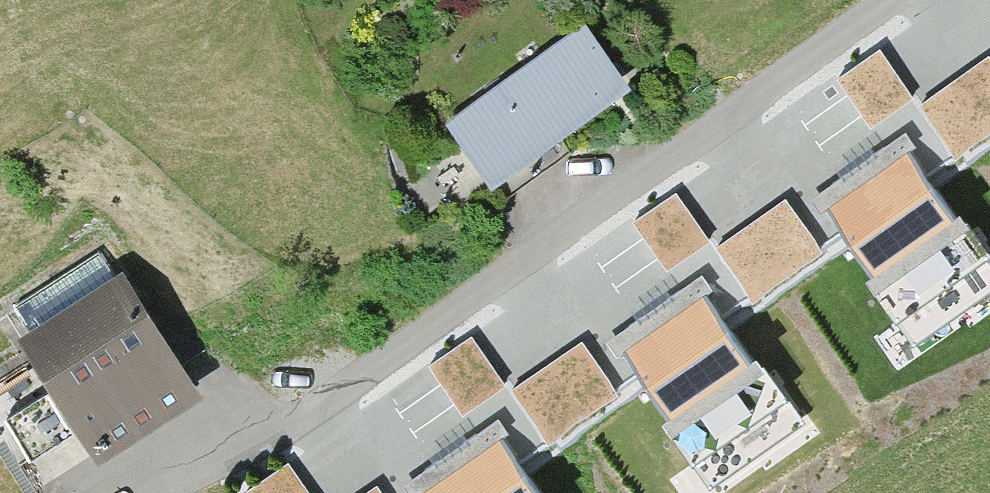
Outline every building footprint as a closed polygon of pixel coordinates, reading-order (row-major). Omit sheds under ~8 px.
[(618,95),(576,34),(442,126),(485,187),(618,95)] [(880,45),(838,74),(872,123),(914,94),(880,45)] [(920,101),(954,150),(989,125),(989,53),(920,101)] [(826,204),(916,338),(989,288),(989,255),(916,145),(826,204)] [(675,190),(633,219),(668,268),(710,239),(675,190)] [(786,197),(715,246),(749,295),(820,246),(786,197)] [(192,400),(112,280),(11,346),(92,467),(192,400)] [(713,288),(624,348),(713,481),(803,422),(713,288)] [(471,334),(429,363),(463,412),(505,383),(471,334)] [(583,338),(511,387),(546,436),(617,387),(583,338)] [(418,487),(422,492),(551,492),(507,427),(418,487)] [(246,492),(309,492),(288,463),(246,492)] [(365,492),(383,492),(378,485),(365,492)]
